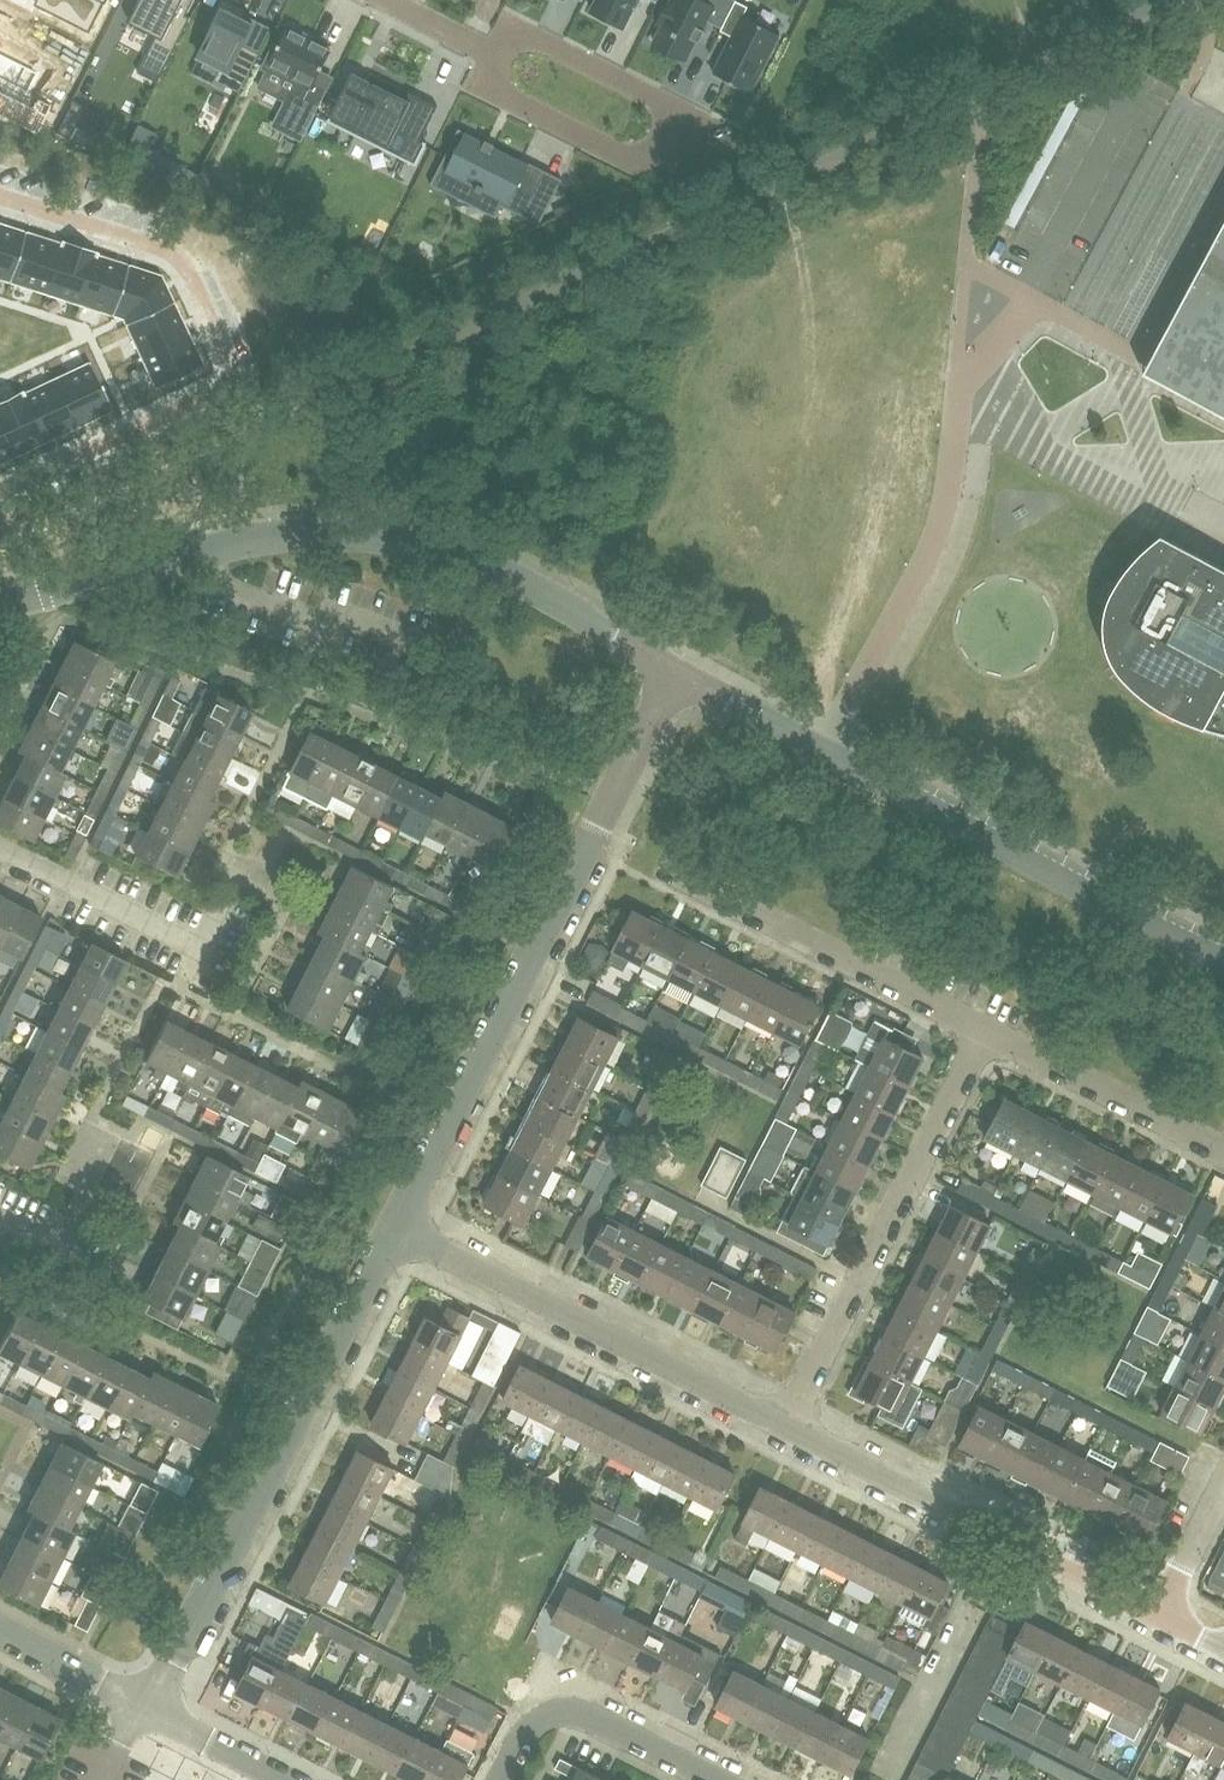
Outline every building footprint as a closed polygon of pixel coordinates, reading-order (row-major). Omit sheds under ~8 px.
[(34,1),(87,27),(85,31),(87,33),(104,0),(35,0),(34,1)] [(194,0),(138,0),(129,17),(131,18),(129,22),(156,36),(145,57),(165,67),(190,18),(186,15),(194,0)] [(192,68),(215,80),(240,92),(259,54),(243,45),(254,24),(242,18),(246,10),(227,0),(222,0),(207,30),(211,32),(199,55),(192,68)] [(592,11),(622,27),(632,7),(637,9),(638,8),(636,7),(640,0),(598,0),(592,11)] [(721,28),(736,0),(698,0),(697,0),(674,0),(672,4),(670,2),(669,4),(660,22),(660,21),(659,22),(664,25),(655,43),(685,58),(694,40),(699,42),(700,41),(697,39),(701,30),(704,32),(705,30),(702,29),(706,21),(721,28)] [(751,92),(780,35),(743,16),(748,7),(736,0),(721,28),(720,30),(731,36),(713,72),(751,92)] [(302,140),(327,91),(313,84),(330,52),(308,41),(310,37),(289,26),(287,30),(275,54),(271,52),(263,68),(295,84),(273,126),(302,140)] [(399,115),(411,92),(409,91),(405,100),(365,80),(363,84),(350,78),(341,94),(328,121),(330,122),(331,120),(376,142),(383,127),(402,136),(397,147),(417,157),(414,164),(416,165),(427,143),(420,139),(426,128),(399,115)] [(0,104),(0,111),(39,132),(55,105),(44,99),(36,113),(4,96),(0,104)] [(72,103),(57,133),(96,152),(102,139),(111,122),(85,109),(72,103)] [(137,125),(117,164),(134,171),(137,164),(172,181),(171,185),(177,187),(187,191),(196,173),(145,148),(153,133),(137,125)] [(516,167),(520,160),(521,161),(522,159),(518,157),(518,158),(494,146),(495,145),(494,144),(493,146),(458,129),(430,184),(453,196),(461,180),(477,187),(475,190),(482,193),(483,190),(498,198),(496,203),(524,217),(547,172),(544,170),(544,172),(545,172),(541,180),(516,167)] [(1223,416),(1223,221),(1154,352),(1143,373),(1223,416)] [(9,281),(46,293),(79,304),(113,315),(123,318),(141,356),(155,386),(154,387),(155,389),(204,366),(203,364),(202,365),(187,334),(173,302),(160,276),(96,255),(96,253),(62,242),(61,244),(25,232),(0,224),(0,279),(9,281)] [(13,456),(44,441),(75,426),(110,410),(111,411),(112,410),(89,361),(88,362),(88,363),(53,379),(23,394),(22,392),(0,402),(0,462),(13,456)] [(1223,471),(1213,498),(1223,502),(1223,471)] [(1160,536),(1146,547),(1128,565),(1121,576),(1108,599),(1105,608),(1103,619),(1103,626),(1103,633),(1105,644),(1110,660),(1121,677),(1137,692),(1149,700),(1167,711),(1183,719),(1204,727),(1223,731),(1223,570),(1160,536)] [(116,680),(107,676),(114,662),(73,641),(62,663),(103,684),(112,688),(116,680)] [(92,705),(103,684),(62,663),(51,684),(92,705)] [(170,675),(161,693),(171,698),(180,679),(171,675),(170,675)] [(160,684),(151,679),(141,698),(150,702),(160,684)] [(81,728),(92,705),(51,684),(40,707),(81,728)] [(240,733),(251,711),(217,694),(205,687),(193,710),(240,733)] [(148,720),(158,725),(171,698),(161,693),(148,720)] [(129,724),(138,728),(146,711),(138,706),(129,724)] [(70,750),(81,728),(40,707),(29,729),(70,750)] [(229,756),(240,733),(193,710),(182,732),(229,756)] [(140,737),(149,742),(158,725),(148,720),(140,737)] [(129,746),(138,728),(129,724),(121,742),(129,746)] [(59,772),(59,771),(70,750),(29,729),(17,751),(24,755),(24,754),(59,772)] [(306,798),(334,743),(311,731),(291,772),(283,786),(306,798)] [(218,777),(229,756),(182,732),(171,754),(183,761),(184,760),(218,777)] [(141,760),(149,742),(140,737),(131,755),(141,760)] [(335,795),(356,754),(334,743),(306,798),(328,809),(335,795)] [(116,750),(108,769),(116,773),(125,755),(116,750)] [(65,774),(59,771),(59,772),(24,754),(24,755),(13,776),(54,797),(65,774)] [(357,806),(377,765),(356,754),(335,795),(357,806)] [(207,798),(218,777),(184,760),(183,761),(173,781),(207,798)] [(117,784),(127,789),(137,768),(127,764),(117,784)] [(379,817),(399,776),(377,765),(357,806),(379,817)] [(116,773),(108,769),(99,786),(108,790),(116,773)] [(43,819),(54,797),(13,776),(2,798),(43,819)] [(401,828),(421,787),(399,776),(379,817),(401,828)] [(200,827),(214,801),(207,798),(173,781),(164,798),(157,794),(153,802),(160,806),(200,827)] [(116,810),(127,789),(117,784),(107,805),(116,810)] [(443,798),(443,797),(421,787),(401,828),(423,839),(427,833),(426,832),(443,798)] [(448,843),(468,803),(446,791),(443,797),(443,798),(426,832),(427,833),(448,843)] [(85,813),(94,818),(103,800),(94,795),(85,813)] [(43,819),(2,798),(0,802),(0,826),(31,841),(43,819)] [(470,854),(490,813),(468,803),(448,843),(470,854)] [(292,814),(274,805),(269,814),(285,822),(287,823),(292,814)] [(188,852),(200,827),(160,806),(147,831),(188,852)] [(94,818),(85,813),(77,831),(86,836),(94,818)] [(492,866),(513,825),(490,813),(470,854),(492,866)] [(102,839),(113,818),(104,814),(93,835),(102,839)] [(314,837),(319,828),(301,819),(296,828),(314,837)] [(337,837),(319,828),(314,837),(332,846),(337,837)] [(175,876),(188,852),(147,831),(135,856),(175,876)] [(82,844),(73,839),(64,858),(73,862),(82,844)] [(358,859),(363,850),(345,841),(340,850),(358,859)] [(363,850),(358,859),(376,868),(380,859),(363,850)] [(1133,859),(1122,853),(1116,864),(1127,869),(1133,859)] [(402,881),(406,872),(389,863),(384,872),(402,881)] [(394,904),(387,901),(394,886),(353,865),(342,888),(383,908),(390,912),(394,904)] [(428,883),(406,872),(402,881),(424,892),(428,883)] [(424,892),(446,903),(450,894),(428,883),(424,892)] [(383,925),(376,922),(383,908),(342,888),(331,910),(372,931),(378,934),(383,925)] [(450,894),(446,903),(456,908),(464,912),(468,903),(450,894)] [(19,906),(0,897),(0,943),(19,906)] [(41,918),(19,906),(0,943),(0,948),(20,959),(41,918)] [(428,931),(441,938),(453,915),(440,908),(428,931)] [(641,964),(662,924),(633,909),(606,961),(623,970),(630,958),(641,964)] [(372,945),(366,942),(372,931),(331,910),(319,932),(326,936),(326,935),(361,952),(367,955),(372,945)] [(668,977),(688,937),(662,924),(641,964),(668,977)] [(36,944),(44,948),(53,929),(45,925),(36,944)] [(428,931),(417,953),(431,960),(441,938),(428,931)] [(355,980),(367,955),(361,952),(326,935),(326,936),(314,959),(355,980)] [(715,945),(701,938),(698,942),(688,937),(668,977),(694,990),(714,950),(715,950),(713,949),(715,945)] [(113,983),(125,961),(90,943),(79,966),(113,983)] [(35,965),(44,948),(36,944),(27,961),(35,965)] [(720,1003),(740,964),(715,950),(714,950),(694,990),(720,1003)] [(417,953),(416,952),(408,969),(409,969),(406,975),(420,981),(431,960),(417,953)] [(342,1004),(355,980),(314,959),(301,984),(342,1004)] [(746,1017),(767,977),(740,964),(720,1003),(746,1017)] [(113,983),(79,966),(68,988),(102,1005),(113,983)] [(31,974),(21,969),(3,1004),(13,1009),(31,974)] [(406,975),(394,999),(407,1006),(420,981),(406,975)] [(773,1030),(793,990),(767,977),(746,1017),(773,1030)] [(330,1029),(342,1004),(301,984),(289,1009),(330,1029)] [(102,1005),(68,988),(57,1010),(91,1027),(102,1005)] [(615,1016),(620,1005),(622,1003),(592,988),(586,1001),(615,1016)] [(800,1044),(820,1004),(793,990),(773,1030),(800,1044)] [(395,1030),(407,1006),(394,999),(382,1023),(395,1030)] [(615,1016),(641,1029),(646,1019),(620,1005),(615,1016)] [(829,1009),(814,1038),(825,1043),(828,1045),(842,1016),(829,1009)] [(80,1049),(91,1027),(57,1010),(46,1031),(80,1049)] [(9,1017),(0,1012),(0,1035),(9,1017)] [(604,1064),(618,1036),(579,1016),(565,1043),(604,1064)] [(641,1029),(667,1042),(672,1032),(646,1019),(641,1029)] [(923,1057),(907,1048),(912,1038),(875,1019),(855,1059),(868,1066),(868,1065),(909,1086),(923,1057)] [(166,1073),(186,1032),(164,1021),(143,1061),(156,1068),(152,1076),(162,1081),(166,1073)] [(378,1028),(369,1024),(359,1044),(367,1048),(368,1049),(378,1028)] [(69,1071),(80,1049),(46,1031),(35,1026),(24,1046),(36,1051),(35,1053),(69,1071)] [(184,1091),(208,1043),(186,1032),(166,1073),(177,1079),(174,1086),(184,1091)] [(693,1055),(699,1045),(672,1032),(667,1042),(679,1048),(693,1055)] [(814,1038),(801,1064),(812,1069),(825,1043),(814,1038)] [(204,1107),(231,1054),(208,1043),(184,1091),(181,1096),(204,1107)] [(591,1090),(604,1064),(565,1043),(551,1069),(591,1090)] [(725,1058),(699,1045),(693,1055),(720,1069),(725,1058)] [(58,1092),(69,1071),(35,1053),(24,1075),(58,1092)] [(228,1114),(253,1066),(231,1054),(204,1107),(218,1113),(220,1110),(228,1114)] [(661,1058),(648,1085),(659,1090),(672,1063),(661,1058)] [(720,1069),(746,1082),(751,1072),(725,1058),(720,1069)] [(799,1096),(812,1069),(801,1064),(788,1090),(799,1096)] [(909,1086),(868,1065),(868,1066),(855,1091),(895,1112),(909,1086)] [(253,1117),(274,1076),(253,1066),(228,1114),(249,1125),(253,1117)] [(578,1116),(591,1090),(551,1069),(538,1095),(578,1116)] [(751,1072),(746,1082),(773,1095),(778,1085),(751,1072)] [(52,1121),(65,1095),(58,1092),(24,1075),(11,1100),(52,1121)] [(296,1087),(274,1076),(253,1117),(276,1128),(279,1122),(296,1087)] [(298,1139),(301,1133),(321,1092),(299,1081),(296,1087),(279,1122),(276,1128),(298,1139)] [(648,1085),(634,1111),(645,1116),(659,1090),(648,1085)] [(775,1116),(786,1122),(799,1096),(788,1090),(783,1100),(775,1116)] [(882,1138),(895,1112),(855,1091),(842,1118),(882,1138)] [(323,1144),(344,1103),(321,1092),(301,1133),(323,1144)] [(565,1141),(578,1116),(538,1095),(525,1121),(565,1141)] [(137,1113),(144,1116),(148,1107),(126,1096),(121,1105),(137,1113)] [(1014,1152),(1034,1112),(1005,1098),(985,1137),(1014,1152)] [(11,1100),(5,1112),(0,1110),(0,1125),(40,1145),(52,1121),(11,1100)] [(345,1155),(366,1115),(344,1103),(323,1144),(345,1155)] [(144,1116),(165,1127),(170,1118),(148,1107),(144,1116)] [(621,1137),(632,1143),(645,1116),(634,1111),(621,1137)] [(1040,1165),(1060,1126),(1034,1112),(1014,1152),(1026,1158),(1019,1171),(1033,1178),(1040,1165)] [(762,1143),(772,1148),(786,1122),(775,1116),(762,1143)] [(193,1130),(170,1118),(165,1127),(179,1134),(189,1139),(193,1130)] [(869,1164),(882,1138),(842,1118),(829,1144),(869,1164)] [(552,1167),(565,1141),(525,1121),(512,1147),(552,1167)] [(40,1145),(0,1125),(0,1156),(27,1170),(40,1145)] [(1066,1179),(1087,1139),(1060,1126),(1040,1165),(1066,1179)] [(189,1139),(210,1150),(214,1141),(193,1130),(189,1139)] [(608,1163),(619,1169),(620,1167),(632,1143),(621,1137),(621,1138),(609,1133),(601,1148),(612,1154),(608,1163)] [(268,1145),(255,1139),(247,1155),(261,1162),(268,1145)] [(1093,1192),(1113,1152),(1087,1139),(1066,1179),(1093,1192)] [(210,1150),(231,1160),(236,1152),(214,1141),(210,1150)] [(748,1169),(759,1174),(772,1148),(762,1143),(748,1169)] [(869,1164),(829,1144),(815,1170),(855,1190),(869,1164)] [(746,1157),(720,1145),(701,1183),(727,1196),(746,1157)] [(539,1193),(552,1167),(512,1147),(499,1173),(539,1193)] [(231,1160),(253,1172),(258,1163),(236,1152),(231,1160)] [(1119,1205),(1139,1166),(1113,1152),(1093,1192),(1119,1205)] [(246,1176),(206,1155),(194,1178),(235,1198),(248,1204),(253,1194),(240,1188),(246,1176)] [(253,1172),(276,1183),(280,1174),(258,1163),(253,1172)] [(595,1189),(605,1195),(619,1169),(608,1163),(595,1189)] [(791,1191),(842,1216),(855,1190),(815,1170),(805,1165),(791,1191)] [(1145,1219),(1165,1179),(1139,1166),(1119,1205),(1145,1219)] [(759,1174),(748,1169),(735,1196),(746,1201),(754,1206),(761,1192),(760,1186),(764,1178),(759,1175),(759,1174)] [(652,1196),(657,1185),(631,1172),(625,1182),(652,1196)] [(524,1222),(539,1193),(499,1173),(484,1202),(524,1222)] [(276,1183),(298,1194),(303,1185),(280,1174),(276,1183)] [(224,1220),(235,1198),(194,1178),(183,1200),(224,1220)] [(987,1205),(993,1195),(994,1193),(964,1178),(958,1190),(987,1205)] [(1178,1221),(1192,1193),(1165,1179),(1145,1219),(1177,1235),(1183,1223),(1178,1221)] [(325,1207),(329,1199),(303,1185),(298,1194),(307,1198),(325,1207)] [(683,1198),(657,1185),(652,1196),(678,1209),(683,1198)] [(581,1216),(592,1221),(605,1195),(595,1189),(581,1216)] [(815,1237),(828,1243),(842,1216),(791,1191),(790,1194),(792,1195),(780,1219),(782,1220),(776,1230),(809,1247),(815,1237)] [(292,1226),(303,1204),(282,1193),(271,1215),(292,1226)] [(1018,1208),(993,1195),(987,1205),(1013,1218),(1018,1208)] [(678,1209),(704,1222),(709,1212),(683,1198),(678,1209)] [(1187,1227),(1198,1233),(1200,1233),(1215,1204),(1202,1198),(1187,1227)] [(217,1234),(224,1220),(183,1200),(172,1223),(178,1226),(179,1225),(213,1242),(219,1245),(220,1245),(223,1237),(217,1234)] [(977,1251),(991,1224),(951,1204),(937,1231),(977,1251)] [(1013,1218),(1039,1232),(1045,1221),(1018,1208),(1013,1218)] [(704,1222),(730,1236),(736,1225),(709,1212),(704,1222)] [(277,1242),(285,1227),(257,1214),(250,1228),(277,1242)] [(592,1221),(581,1216),(579,1215),(564,1244),(577,1250),(592,1221)] [(614,1269),(635,1229),(608,1215),(588,1256),(614,1269)] [(1051,1238),(1066,1245),(1071,1234),(1045,1221),(1039,1232),(1051,1238)] [(166,1249),(207,1270),(218,1249),(220,1245),(219,1245),(213,1242),(179,1225),(178,1226),(166,1249)] [(736,1225),(730,1236),(756,1249),(762,1238),(736,1225)] [(1187,1227),(1174,1254),(1185,1259),(1198,1233),(1187,1227)] [(641,1282),(661,1242),(635,1229),(614,1269),(641,1282)] [(963,1278),(977,1251),(937,1231),(924,1258),(963,1278)] [(1097,1248),(1071,1234),(1066,1245),(1092,1258),(1097,1248)] [(756,1249),(783,1262),(788,1252),(762,1238),(756,1249)] [(268,1271),(280,1248),(261,1239),(249,1261),(256,1265),(268,1271)] [(667,1296),(687,1256),(661,1242),(641,1282),(667,1296)] [(1020,1273),(1031,1279),(1044,1252),(1034,1246),(1020,1273)] [(1097,1248),(1092,1258),(1118,1271),(1124,1261),(1097,1248)] [(195,1294),(207,1270),(166,1249),(154,1274),(195,1294)] [(817,1266),(788,1252),(783,1262),(782,1265),(810,1279),(817,1266)] [(1161,1280),(1171,1285),(1185,1259),(1174,1254),(1161,1280)] [(693,1309),(713,1269),(687,1256),(667,1296),(693,1309)] [(963,1278),(924,1258),(911,1284),(950,1304),(963,1278)] [(1124,1261),(1118,1271),(1150,1288),(1162,1263),(1154,1259),(1146,1262),(1142,1270),(1124,1261)] [(256,1265),(249,1261),(240,1279),(259,1289),(267,1275),(268,1271),(256,1265)] [(719,1322),(740,1282),(713,1269),(693,1309),(719,1322)] [(1007,1300),(1018,1305),(1031,1279),(1020,1273),(1007,1300)] [(146,1313),(178,1328),(195,1294),(154,1274),(141,1299),(151,1303),(146,1313)] [(1147,1306),(1158,1311),(1171,1285),(1161,1280),(1155,1290),(1147,1306)] [(745,1336),(766,1296),(740,1282),(719,1322),(745,1336)] [(937,1330),(950,1304),(911,1284),(897,1310),(937,1330)] [(247,1313),(256,1295),(239,1286),(229,1304),(247,1313)] [(1215,1308),(1223,1312),(1223,1289),(1215,1308)] [(774,1350),(786,1327),(788,1324),(795,1310),(766,1296),(745,1336),(774,1350)] [(994,1326),(1005,1331),(1018,1305),(1007,1300),(994,1326)] [(447,1362),(461,1334),(470,1317),(448,1306),(439,1323),(426,1316),(411,1344),(447,1362)] [(1134,1332),(1145,1338),(1158,1311),(1147,1306),(1134,1332)] [(1215,1308),(1201,1334),(1223,1345),(1223,1312),(1215,1308)] [(924,1356),(937,1330),(897,1310),(884,1336),(924,1356)] [(40,1322),(18,1311),(17,1313),(0,1346),(0,1353),(19,1363),(40,1322)] [(472,1374),(484,1380),(494,1385),(521,1332),(499,1321),(472,1374)] [(41,1374),(62,1333),(40,1322),(19,1363),(41,1374)] [(994,1326),(981,1352),(991,1357),(992,1355),(1005,1331),(994,1326)] [(1121,1358),(1132,1364),(1145,1338),(1134,1332),(1121,1358)] [(63,1385),(84,1344),(62,1333),(41,1374),(63,1385)] [(1201,1334),(1188,1360),(1223,1378),(1223,1345),(1201,1334)] [(910,1383),(924,1356),(884,1336),(871,1363),(910,1383)] [(81,1404),(85,1396),(106,1355),(84,1344),(63,1385),(76,1392),(72,1400),(81,1404)] [(434,1388),(447,1362),(411,1344),(398,1370),(434,1388)] [(981,1352),(968,1378),(978,1384),(991,1357),(981,1352)] [(107,1407),(127,1366),(106,1355),(85,1396),(107,1407)] [(1132,1364),(1121,1358),(1107,1385),(1118,1391),(1132,1364)] [(910,1383),(871,1363),(866,1360),(850,1393),(864,1400),(866,1396),(883,1405),(878,1414),(900,1425),(920,1387),(910,1383)] [(1223,1388),(1223,1378),(1188,1360),(1175,1386),(1215,1406),(1223,1388)] [(997,1372),(1024,1385),(1029,1375),(1003,1361),(997,1372)] [(530,1413),(548,1378),(520,1364),(503,1399),(530,1413)] [(150,1378),(149,1377),(127,1366),(107,1407),(129,1419),(133,1412),(132,1412),(150,1378)] [(421,1415),(434,1388),(398,1370),(385,1397),(421,1415)] [(154,1423),(174,1383),(152,1371),(149,1377),(150,1378),(132,1412),(133,1412),(154,1423)] [(1024,1385),(1050,1399),(1056,1388),(1029,1375),(1024,1385)] [(949,1390),(945,1400),(965,1410),(978,1384),(968,1378),(967,1379),(963,1376),(957,1387),(949,1390)] [(557,1427),(574,1392),(548,1378),(530,1413),(557,1427)] [(470,1407),(480,1412),(494,1385),(484,1380),(470,1407)] [(175,1434),(196,1394),(174,1383),(154,1423),(175,1434)] [(1201,1433),(1215,1406),(1175,1386),(1161,1413),(1201,1433)] [(1050,1399),(1076,1412),(1082,1401),(1056,1388),(1050,1399)] [(583,1440),(601,1405),(574,1392),(557,1427),(583,1440)] [(21,1414),(26,1405),(4,1394),(0,1402),(0,1403),(21,1414)] [(200,1441),(219,1405),(196,1394),(175,1434),(198,1445),(200,1441)] [(407,1442),(421,1415),(385,1397),(371,1424),(407,1442)] [(951,1439),(965,1410),(945,1400),(927,1435),(920,1431),(912,1448),(939,1461),(951,1439)] [(1082,1401),(1076,1412),(1102,1425),(1108,1414),(1082,1401)] [(47,1416),(26,1405),(21,1414),(36,1421),(43,1425),(47,1416)] [(610,1454),(628,1419),(601,1405),(583,1440),(610,1454)] [(987,1458),(1007,1418),(981,1405),(961,1444),(987,1458)] [(470,1407),(456,1433),(467,1439),(480,1412),(470,1407)] [(1102,1425),(1128,1438),(1134,1428),(1108,1414),(1102,1425)] [(43,1425),(64,1436),(69,1427),(47,1416),(43,1425)] [(1013,1471),(1033,1431),(1007,1418),(987,1458),(1013,1471)] [(637,1467),(654,1432),(628,1419),(610,1454),(637,1467)] [(87,1436),(69,1427),(64,1436),(82,1445),(87,1436)] [(1155,1452),(1160,1441),(1157,1439),(1134,1428),(1128,1438),(1155,1452)] [(1039,1484),(1059,1445),(1033,1431),(1013,1471),(1039,1484)] [(663,1481),(681,1446),(654,1432),(637,1467),(663,1481)] [(463,1447),(467,1439),(456,1433),(443,1460),(453,1466),(463,1447)] [(108,1458),(113,1449),(112,1449),(117,1441),(106,1435),(102,1444),(96,1441),(91,1449),(108,1458)] [(102,1462),(61,1441),(49,1464),(90,1485),(102,1462)] [(1183,1469),(1190,1456),(1160,1441),(1155,1452),(1153,1454),(1183,1469)] [(503,1468),(508,1458),(481,1444),(476,1454),(503,1468)] [(1065,1498),(1085,1458),(1059,1445),(1039,1484),(1065,1498)] [(690,1494),(708,1459),(681,1446),(663,1481),(690,1494)] [(130,1458),(113,1449),(108,1458),(126,1467),(130,1458)] [(1091,1511),(1111,1471),(1116,1462),(1090,1449),(1085,1458),(1065,1498),(1091,1511)] [(379,1496),(393,1468),(358,1450),(344,1478),(379,1496)] [(452,1482),(453,1466),(443,1460),(428,1452),(421,1466),(452,1482)] [(503,1468),(529,1482),(535,1471),(508,1458),(503,1468)] [(717,1508),(735,1473),(708,1459),(690,1494),(717,1508)] [(162,1462),(157,1472),(153,1480),(161,1485),(183,1496),(193,1477),(162,1462)] [(135,1472),(153,1480),(157,1472),(139,1463),(135,1472)] [(79,1508),(90,1485),(49,1464),(38,1487),(79,1508)] [(452,1482),(421,1466),(414,1479),(441,1493),(441,1492),(451,1497),(452,1482)] [(102,1467),(98,1479),(130,1490),(134,1477),(102,1467)] [(529,1482),(556,1495),(561,1485),(535,1471),(529,1482)] [(1117,1524),(1137,1484),(1111,1471),(1091,1511),(1117,1524)] [(366,1522),(379,1496),(344,1478),(331,1504),(366,1522)] [(140,1482),(129,1505),(146,1514),(158,1491),(140,1482)] [(1155,1522),(1167,1499),(1137,1484),(1117,1524),(1146,1539),(1155,1522)] [(556,1495),(582,1509),(588,1498),(561,1485),(556,1495)] [(770,1535),(788,1500),(761,1486),(734,1538),(747,1544),(755,1527),(770,1535)] [(68,1528),(79,1508),(38,1487),(27,1509),(33,1512),(34,1511),(68,1529),(68,1528)] [(428,1519),(437,1524),(451,1497),(441,1492),(441,1493),(428,1519)] [(602,1518),(609,1522),(614,1512),(588,1498),(582,1509),(602,1518)] [(797,1548),(815,1513),(788,1500),(770,1535),(797,1548)] [(609,1522),(636,1536),(641,1525),(647,1513),(624,1501),(617,1513),(614,1512),(609,1522)] [(353,1548),(366,1522),(331,1504),(317,1530),(353,1548)] [(122,1529),(135,1536),(146,1514),(129,1505),(118,1526),(122,1529)] [(62,1557),(75,1531),(68,1528),(68,1529),(34,1511),(33,1512),(21,1536),(62,1557)] [(823,1562),(841,1527),(815,1513),(797,1548),(823,1562)] [(414,1546),(424,1551),(437,1524),(428,1519),(414,1546)] [(596,1536),(622,1550),(628,1539),(601,1525),(596,1536)] [(636,1536),(662,1550),(668,1539),(641,1525),(636,1536)] [(850,1575),(868,1540),(841,1527),(823,1562),(850,1575)] [(110,1551),(124,1558),(135,1536),(122,1529),(110,1551)] [(339,1575),(353,1548),(317,1530),(304,1557),(339,1575)] [(49,1581),(62,1557),(21,1536),(9,1560),(49,1581)] [(81,1538),(76,1552),(100,1561),(105,1547),(81,1538)] [(628,1539),(622,1550),(649,1564),(655,1553),(628,1539)] [(695,1553),(668,1539),(662,1550),(689,1563),(695,1553)] [(877,1589),(894,1554),(868,1540),(850,1575),(877,1589)] [(414,1546),(400,1572),(410,1577),(424,1551),(414,1546)] [(98,1576),(111,1582),(119,1566),(124,1558),(110,1551),(98,1576)] [(676,1577),(682,1566),(655,1553),(649,1564),(676,1577)] [(903,1602),(921,1567),(894,1554),(877,1589),(903,1602)] [(1221,1556),(1209,1580),(1223,1588),(1223,1558),(1221,1556)] [(327,1600),(339,1575),(304,1557),(290,1584),(326,1602),(327,1600)] [(630,1578),(643,1586),(653,1566),(640,1559),(630,1578)] [(9,1560),(0,1578),(0,1587),(37,1606),(49,1581),(9,1560)] [(716,1576),(743,1589),(748,1579),(721,1565),(716,1576)] [(703,1591),(708,1580),(682,1566),(676,1577),(703,1591)] [(931,1616),(948,1581),(921,1567),(903,1602),(931,1616)] [(749,1579),(748,1579),(743,1589),(769,1603),(775,1592),(780,1581),(755,1568),(749,1579)] [(400,1572),(387,1599),(397,1604),(410,1577),(400,1572)] [(670,1597),(679,1580),(665,1572),(656,1589),(670,1597)] [(111,1582),(98,1576),(92,1573),(80,1597),(86,1600),(99,1606),(103,1599),(111,1582)] [(736,1594),(708,1580),(703,1591),(700,1597),(744,1619),(753,1603),(736,1594)] [(282,1600),(257,1587),(248,1605),(280,1621),(272,1636),(265,1633),(258,1646),(248,1641),(234,1669),(244,1674),(235,1691),(263,1705),(281,1670),(304,1623),(303,1623),(308,1612),(282,1599),(282,1600)] [(579,1636),(596,1601),(569,1587),(552,1622),(579,1636)] [(801,1606),(775,1592),(769,1603),(796,1616),(801,1606)] [(383,1631),(397,1604),(387,1599),(373,1627),(383,1631)] [(99,1606),(86,1600),(74,1625),(87,1631),(99,1606)] [(326,1602),(321,1611),(336,1619),(341,1607),(327,1600),(326,1602)] [(606,1649),(623,1614),(596,1601),(579,1636),(606,1649)] [(828,1619),(801,1606),(796,1616),(822,1629),(828,1619)] [(761,1620),(788,1634),(793,1623),(766,1610),(761,1620)] [(331,1637),(337,1626),(310,1613),(304,1623),(331,1637)] [(632,1663),(650,1628),(623,1614),(606,1649),(632,1663)] [(1008,1622),(991,1614),(984,1628),(1014,1643),(1021,1629),(1008,1622)] [(659,1676),(676,1641),(680,1634),(686,1623),(675,1618),(666,1636),(650,1628),(632,1663),(659,1676)] [(822,1629),(849,1643),(854,1632),(828,1619),(822,1629)] [(1035,1669),(1053,1634),(1025,1620),(1021,1629),(1014,1643),(1008,1655),(1035,1669)] [(881,1646),(871,1641),(876,1630),(859,1622),(854,1632),(849,1643),(876,1656),(881,1646)] [(814,1647),(820,1637),(793,1623),(788,1634),(814,1647)] [(357,1650),(363,1640),(337,1626),(331,1637),(357,1650)] [(1008,1655),(1014,1643),(984,1628),(977,1641),(1007,1656),(1008,1655)] [(705,1684),(720,1655),(680,1634),(676,1641),(659,1676),(686,1690),(692,1678),(705,1684)] [(1062,1683),(1080,1648),(1053,1634),(1035,1669),(1062,1683)] [(887,1635),(881,1646),(876,1656),(903,1670),(914,1648),(887,1635)] [(841,1661),(846,1650),(820,1637),(814,1647),(841,1661)] [(375,1646),(363,1640),(357,1650),(384,1664),(389,1653),(375,1646)] [(1007,1656),(977,1641),(970,1654),(1000,1669),(1007,1656)] [(1088,1696),(1106,1661),(1080,1648),(1062,1683),(1088,1696)] [(867,1674),(873,1664),(846,1650),(841,1661),(867,1674)] [(411,1677),(416,1667),(389,1653),(384,1664),(411,1677)] [(994,1683),(1000,1669),(970,1654),(963,1668),(994,1683)] [(1115,1710),(1133,1675),(1106,1661),(1088,1696),(1115,1710)] [(873,1664),(867,1674),(895,1688),(900,1678),(873,1664)] [(437,1691),(443,1680),(416,1667),(411,1677),(437,1691)] [(994,1683),(963,1668),(957,1681),(987,1696),(994,1683)] [(289,1719),(307,1683),(281,1670),(263,1705),(289,1719)] [(744,1719),(762,1684),(733,1670),(716,1705),(744,1719)] [(1142,1723),(1160,1688),(1133,1675),(1115,1710),(1142,1723)] [(469,1694),(443,1680),(437,1691),(456,1700),(464,1704),(469,1694)] [(980,1710),(987,1696),(957,1681),(950,1694),(980,1710)] [(316,1732),(334,1697),(307,1683),(289,1719),(316,1732)] [(770,1733),(788,1698),(762,1684),(744,1719),(770,1733)] [(15,1695),(0,1688),(0,1724),(15,1695)] [(469,1694),(464,1704),(491,1718),(497,1708),(469,1694)] [(980,1710),(950,1694),(943,1708),(973,1723),(980,1710)] [(1005,1729),(1010,1719),(1009,1719),(1015,1707),(989,1694),(978,1715),(1005,1729)] [(37,1706),(15,1695),(0,1724),(0,1739),(16,1747),(37,1706)] [(343,1745),(360,1710),(334,1697),(316,1732),(343,1745)] [(797,1746),(815,1711),(788,1698),(770,1733),(797,1746)] [(458,1716),(464,1704),(456,1700),(450,1712),(458,1716)] [(1196,1750),(1213,1716),(1186,1702),(1168,1736),(1195,1750),(1196,1750)] [(39,1758),(59,1718),(37,1706),(16,1747),(39,1758)] [(966,1737),(973,1723),(943,1708),(936,1721),(966,1737)] [(369,1759),(387,1723),(360,1710),(343,1745),(369,1759)] [(823,1760),(841,1725),(815,1711),(797,1746),(823,1760)] [(1012,1720),(1010,1719),(1005,1729),(1032,1742),(1037,1733),(1033,1731),(1037,1723),(1016,1712),(1012,1720)] [(1223,1761),(1223,1721),(1213,1716),(1196,1750),(1195,1750),(1186,1767),(1198,1773),(1206,1756),(1222,1764),(1223,1761)] [(966,1737),(936,1721),(929,1735),(960,1750),(966,1737)] [(997,1745),(1002,1735),(975,1721),(970,1731),(997,1745)] [(396,1772),(414,1737),(387,1723),(369,1759),(396,1772)] [(851,1774),(869,1739),(841,1725),(823,1760),(851,1774)] [(1058,1756),(1063,1746),(1037,1733),(1032,1742),(1058,1756)] [(953,1763),(960,1750),(929,1735),(923,1748),(953,1763)] [(997,1745),(1024,1758),(1029,1748),(1002,1735),(997,1745)] [(441,1750),(414,1737),(396,1772),(411,1779),(426,1779),(441,1750)] [(474,1753),(447,1739),(441,1750),(426,1779),(460,1779),(474,1753)] [(1085,1769),(1090,1760),(1063,1746),(1058,1756),(1085,1769)] [(953,1763),(923,1748),(916,1762),(946,1777),(953,1763)] [(1024,1758),(1051,1771),(1055,1762),(1029,1748),(1024,1758)] [(560,1758),(555,1768),(574,1777),(572,1779),(603,1779),(560,1758)] [(1085,1769),(1106,1779),(1114,1779),(1117,1773),(1090,1760),(1085,1769)] [(945,1778),(946,1777),(916,1762),(909,1775),(919,1779),(944,1779),(945,1778)] [(1068,1779),(1080,1779),(1082,1775),(1055,1762),(1051,1771),(1068,1779)]
